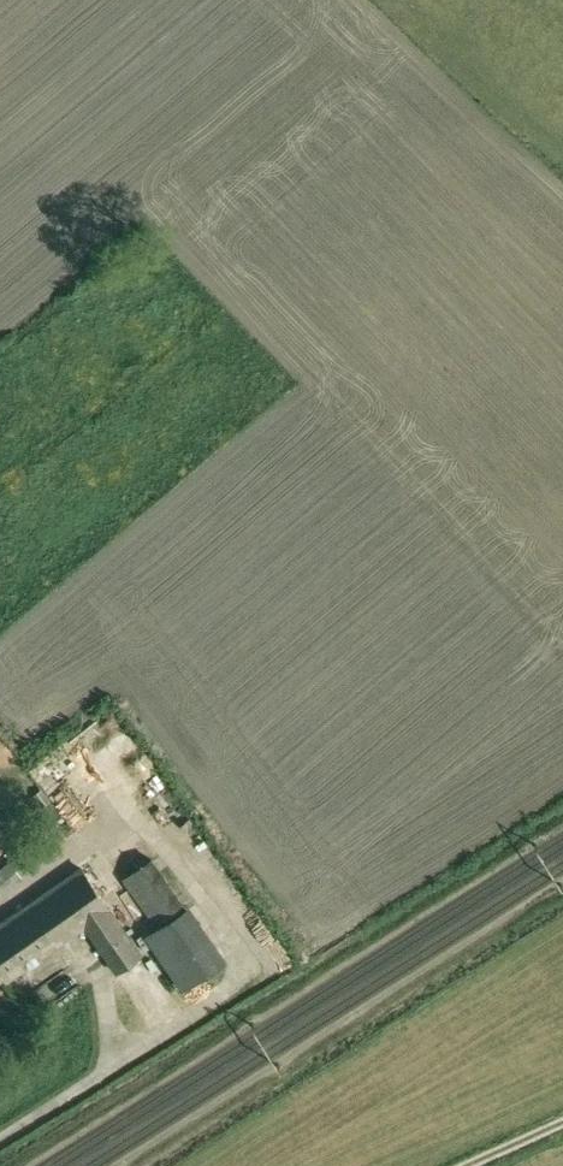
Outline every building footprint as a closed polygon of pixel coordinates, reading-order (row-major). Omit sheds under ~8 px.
[(10,860),(0,869),(0,895),(2,897),(53,854),(38,836),(10,860)] [(152,859),(124,878),(157,926),(143,936),(181,992),(227,960),(189,904),(185,907),(152,859)] [(4,978),(6,981),(85,927),(115,972),(142,954),(83,868),(66,881),(63,881),(11,916),(10,918),(0,925),(0,981),(4,978)]
